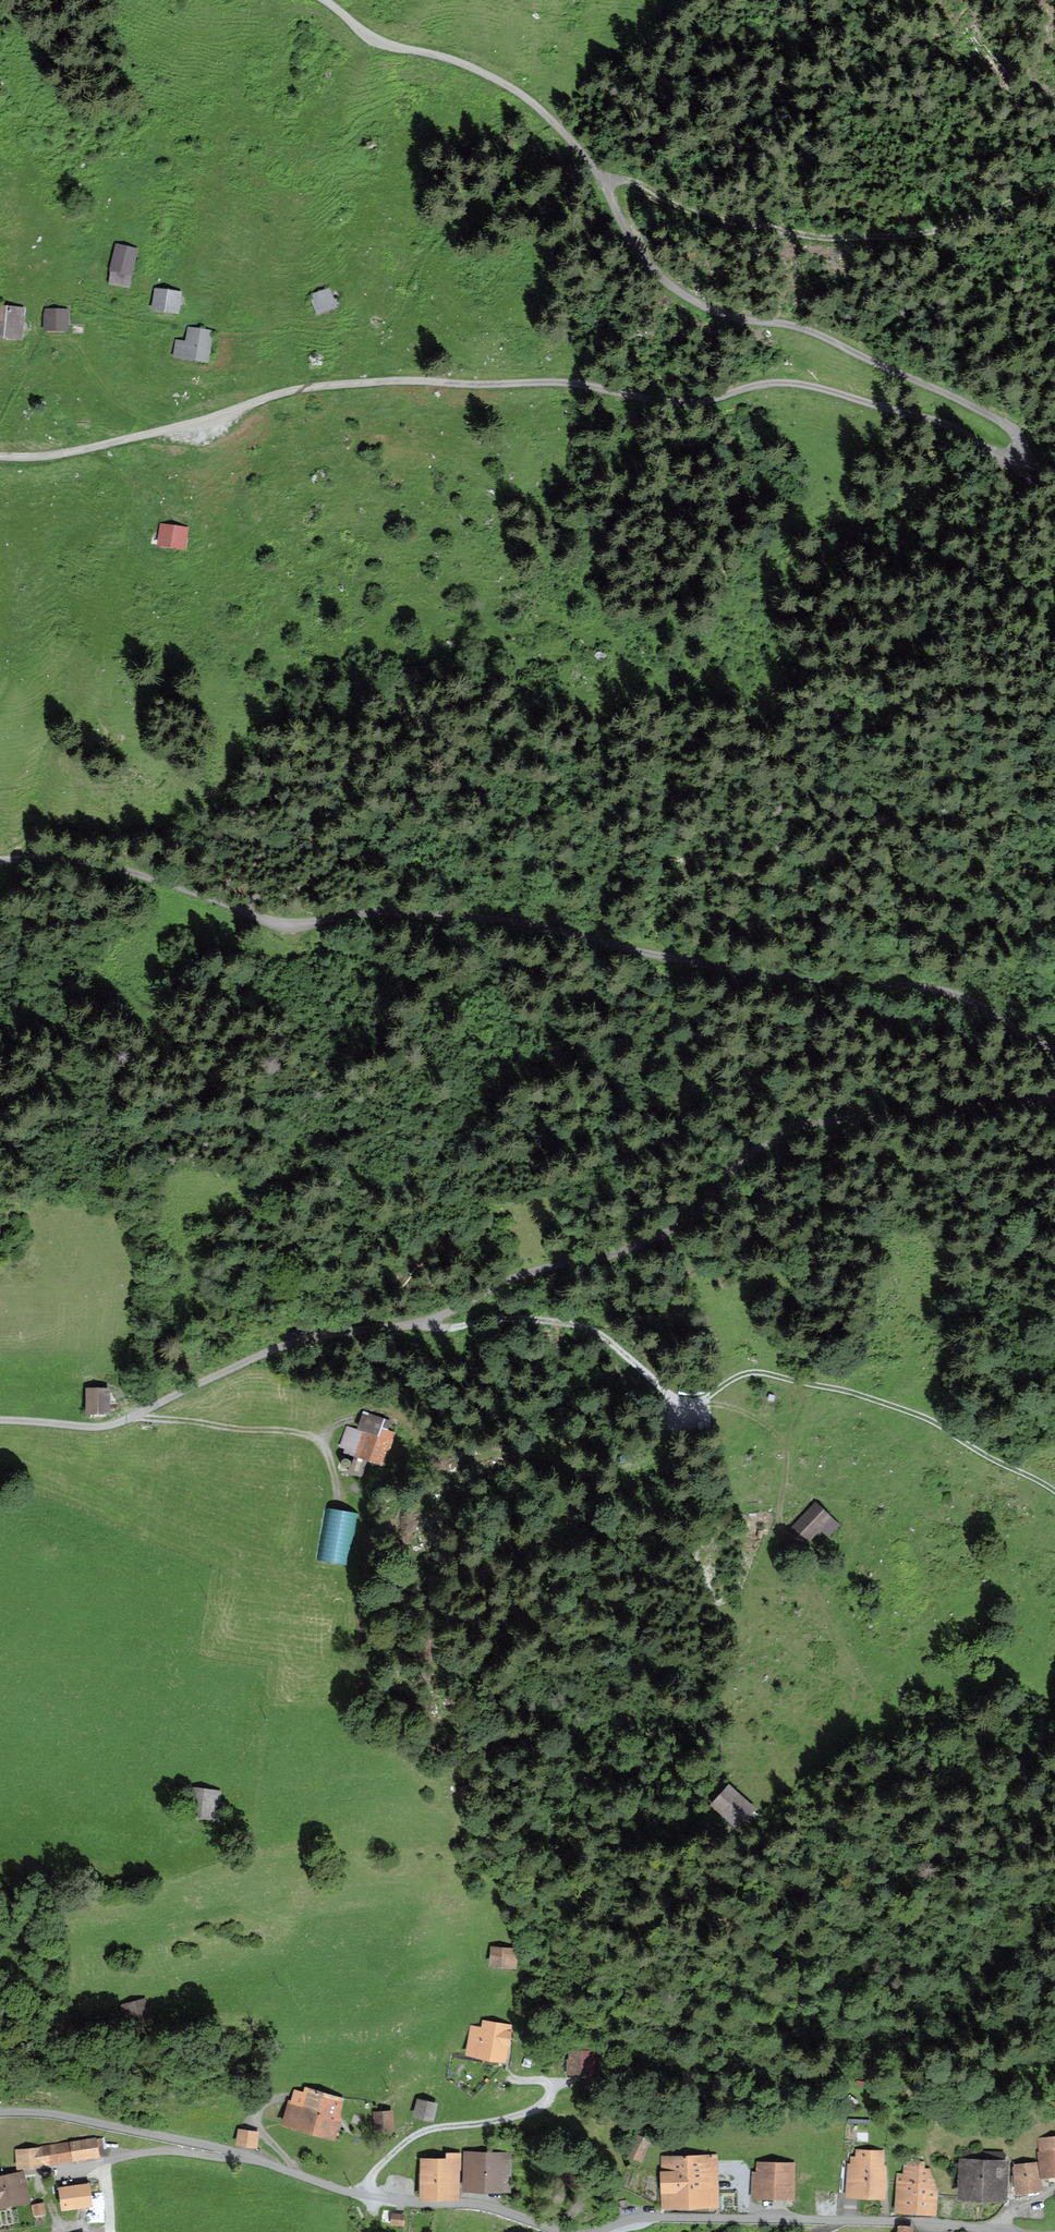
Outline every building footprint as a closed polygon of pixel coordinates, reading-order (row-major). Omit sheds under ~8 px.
[(130,288),(139,249),(116,243),(109,271),(112,272),(109,284),(130,288)] [(335,300),(329,287),(309,295),(317,316),(338,308),(337,305),(340,304),(338,298),(335,300)] [(180,315),(183,292),(155,288),(152,311),(180,315)] [(26,308),(0,306),(0,339),(23,341),(26,308)] [(69,332),(69,309),(44,309),(44,332),(69,332)] [(209,364),(214,331),(188,327),(186,341),(176,340),(173,359),(209,364)] [(186,552),(189,527),(160,523),(157,548),(186,552)] [(85,1415),(109,1415),(110,1387),(86,1387),(85,1415)] [(358,1430),(394,1443),(400,1425),(364,1413),(358,1430)] [(344,1455),(385,1469),(394,1443),(358,1430),(347,1427),(339,1449),(345,1451),(344,1455)] [(840,1527),(816,1504),(789,1532),(806,1549),(822,1533),(828,1539),(840,1527)] [(360,1515),(327,1509),(318,1561),(351,1567),(360,1515)] [(741,1826),(760,1804),(731,1780),(712,1802),(741,1826)] [(183,1817),(222,1821),(224,1798),(220,1798),(222,1786),(187,1782),(183,1817)] [(481,1802),(477,1786),(462,1791),(466,1807),(481,1802)] [(517,1968),(517,1944),(490,1943),(489,1968),(517,1968)] [(155,2024),(146,1995),(119,2003),(123,2016),(127,2031),(155,2024)] [(508,2063),(513,2022),(483,2018),(482,2024),(471,2023),(466,2057),(508,2063)] [(568,2074),(599,2074),(599,2047),(569,2047),(569,2055),(568,2055),(568,2074)] [(280,2126),(310,2134),(321,2088),(303,2084),(299,2099),(287,2096),(280,2126)] [(342,2093),(321,2088),(310,2134),(334,2140),(341,2111),(338,2110),(342,2093)] [(433,2122),(438,2101),(416,2096),(412,2117),(433,2122)] [(396,2131),(394,2108),(374,2110),(376,2133),(396,2131)] [(258,2146),(259,2128),(237,2127),(236,2145),(258,2146)] [(626,2153),(644,2160),(652,2138),(635,2131),(626,2153)] [(1040,2136),(1041,2149),(1039,2149),(1043,2180),(1054,2178),(1054,2134),(1040,2136)] [(43,2166),(71,2162),(71,2161),(107,2156),(104,2136),(97,2137),(97,2136),(67,2140),(67,2138),(40,2142),(43,2166)] [(43,2166),(40,2142),(13,2146),(17,2170),(43,2166)] [(847,2198),(887,2199),(888,2163),(885,2163),(885,2144),(856,2144),(856,2151),(851,2151),(851,2159),(848,2159),(847,2198)] [(463,2192),(487,2193),(489,2146),(464,2145),(463,2192)] [(487,2193),(511,2194),(513,2147),(489,2146),(487,2193)] [(460,2200),(460,2149),(445,2149),(445,2156),(420,2155),(420,2200),(460,2200)] [(720,2152),(691,2153),(694,2209),(723,2207),(720,2152)] [(691,2153),(662,2155),(665,2210),(694,2209),(691,2153)] [(895,2212),(916,2213),(918,2154),(904,2153),(903,2169),(897,2169),(895,2212)] [(939,2155),(918,2154),(916,2213),(936,2214),(939,2155)] [(1009,2206),(1011,2160),(962,2158),(960,2204),(1009,2206)] [(795,2200),(796,2160),(757,2159),(757,2170),(752,2170),(752,2200),(795,2200)] [(1018,2195),(1044,2192),(1040,2159),(1014,2163),(1018,2195)] [(31,2203),(24,2169),(0,2175),(0,2209),(31,2203)] [(93,2206),(89,2181),(57,2185),(60,2211),(93,2206)] [(46,2212),(44,2200),(31,2202),(34,2215),(46,2212)] [(403,2226),(405,2213),(392,2212),(390,2225),(403,2226)]
